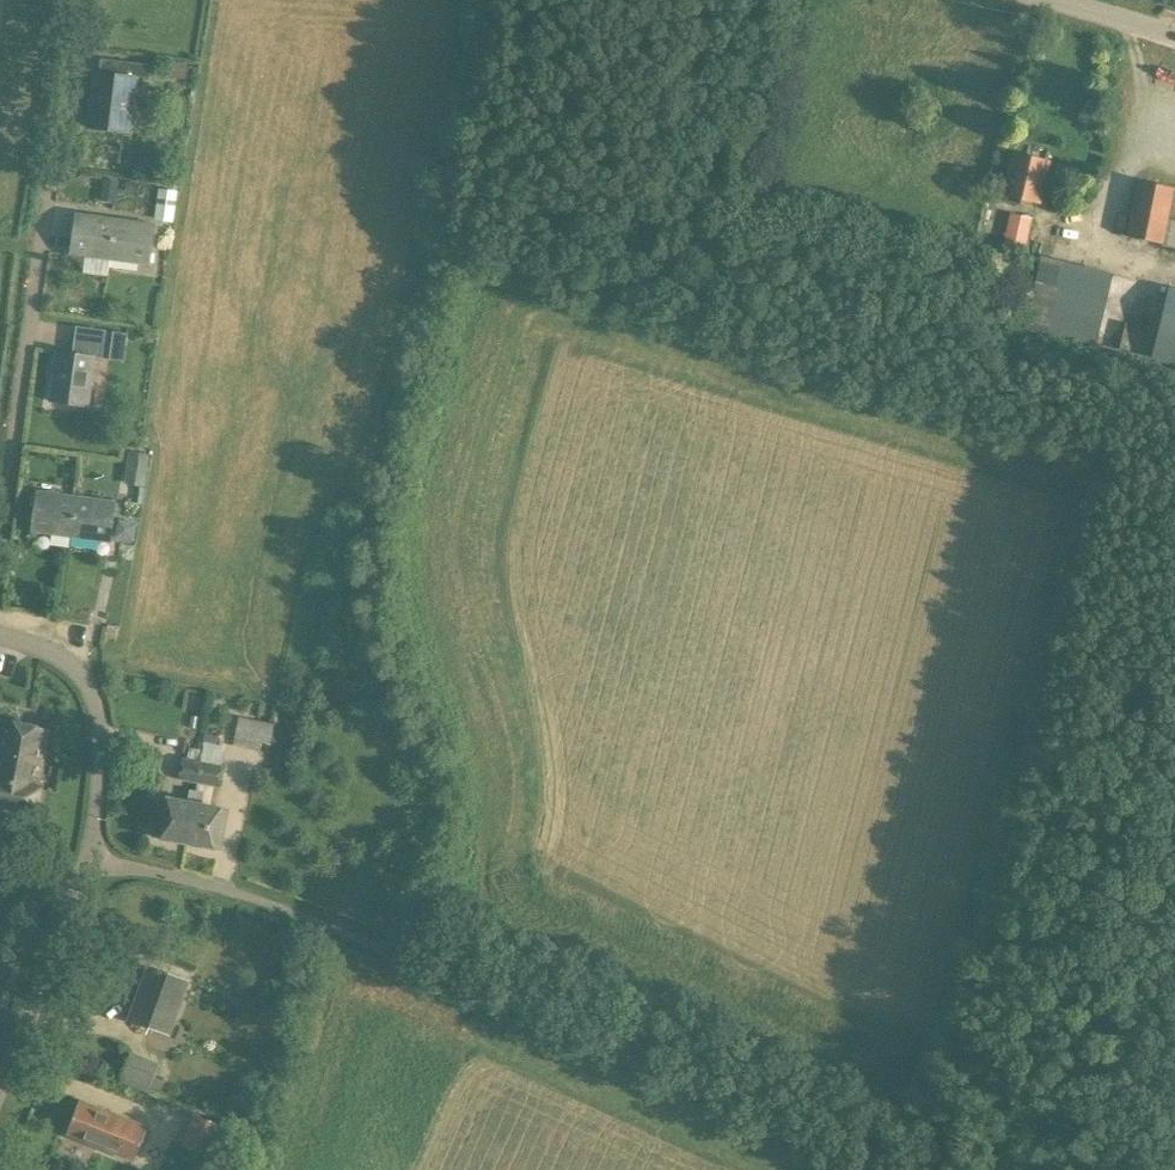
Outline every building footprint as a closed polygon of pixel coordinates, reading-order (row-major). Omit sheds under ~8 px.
[(120,74),(99,72),(95,71),(88,126),(129,132),(136,76),(149,78),(151,64),(122,60),(120,74)] [(171,61),(169,76),(185,78),(187,63),(171,61)] [(1012,153),(1003,195),(1039,203),(1048,161),(1012,153)] [(119,181),(104,179),(101,201),(116,203),(119,181)] [(1160,245),(1174,248),(1174,221),(1165,219),(1171,188),(1136,181),(1125,237),(1160,245)] [(158,188),(154,220),(173,222),(177,190),(158,188)] [(70,251),(109,257),(115,218),(76,213),(70,251)] [(1024,252),(1029,232),(1031,218),(1011,214),(1004,248),(1024,252)] [(115,218),(109,257),(148,262),(153,224),(115,218)] [(1024,328),(1050,334),(1067,263),(1041,257),(1035,283),(1024,328)] [(1151,359),(1174,364),(1174,289),(1168,287),(1151,359)] [(127,333),(113,331),(109,359),(123,361),(127,333)] [(102,358),(104,345),(80,342),(79,354),(57,351),(50,401),(88,406),(94,357),(102,358)] [(145,485),(149,456),(129,453),(126,483),(145,485)] [(32,529),(71,535),(77,495),(38,489),(32,529)] [(116,501),(77,495),(71,535),(110,541),(116,501)] [(278,723),(242,715),(236,744),(243,754),(263,758),(266,741),(274,743),(278,723)] [(38,813),(43,787),(37,786),(48,731),(2,721),(0,731),(0,805),(38,813)] [(178,781),(197,784),(201,760),(182,757),(178,781)] [(220,763),(201,760),(197,784),(216,787),(220,763)] [(153,836),(187,842),(196,791),(188,790),(186,801),(160,797),(153,836)] [(196,791),(187,842),(221,848),(227,808),(201,804),(203,792),(196,791)] [(148,967),(129,1019),(168,1034),(188,982),(148,967)] [(121,1080),(150,1091),(162,1062),(133,1051),(121,1080)] [(67,1134),(133,1160),(146,1128),(80,1102),(67,1134)] [(215,1155),(221,1141),(192,1130),(186,1144),(215,1155)]
